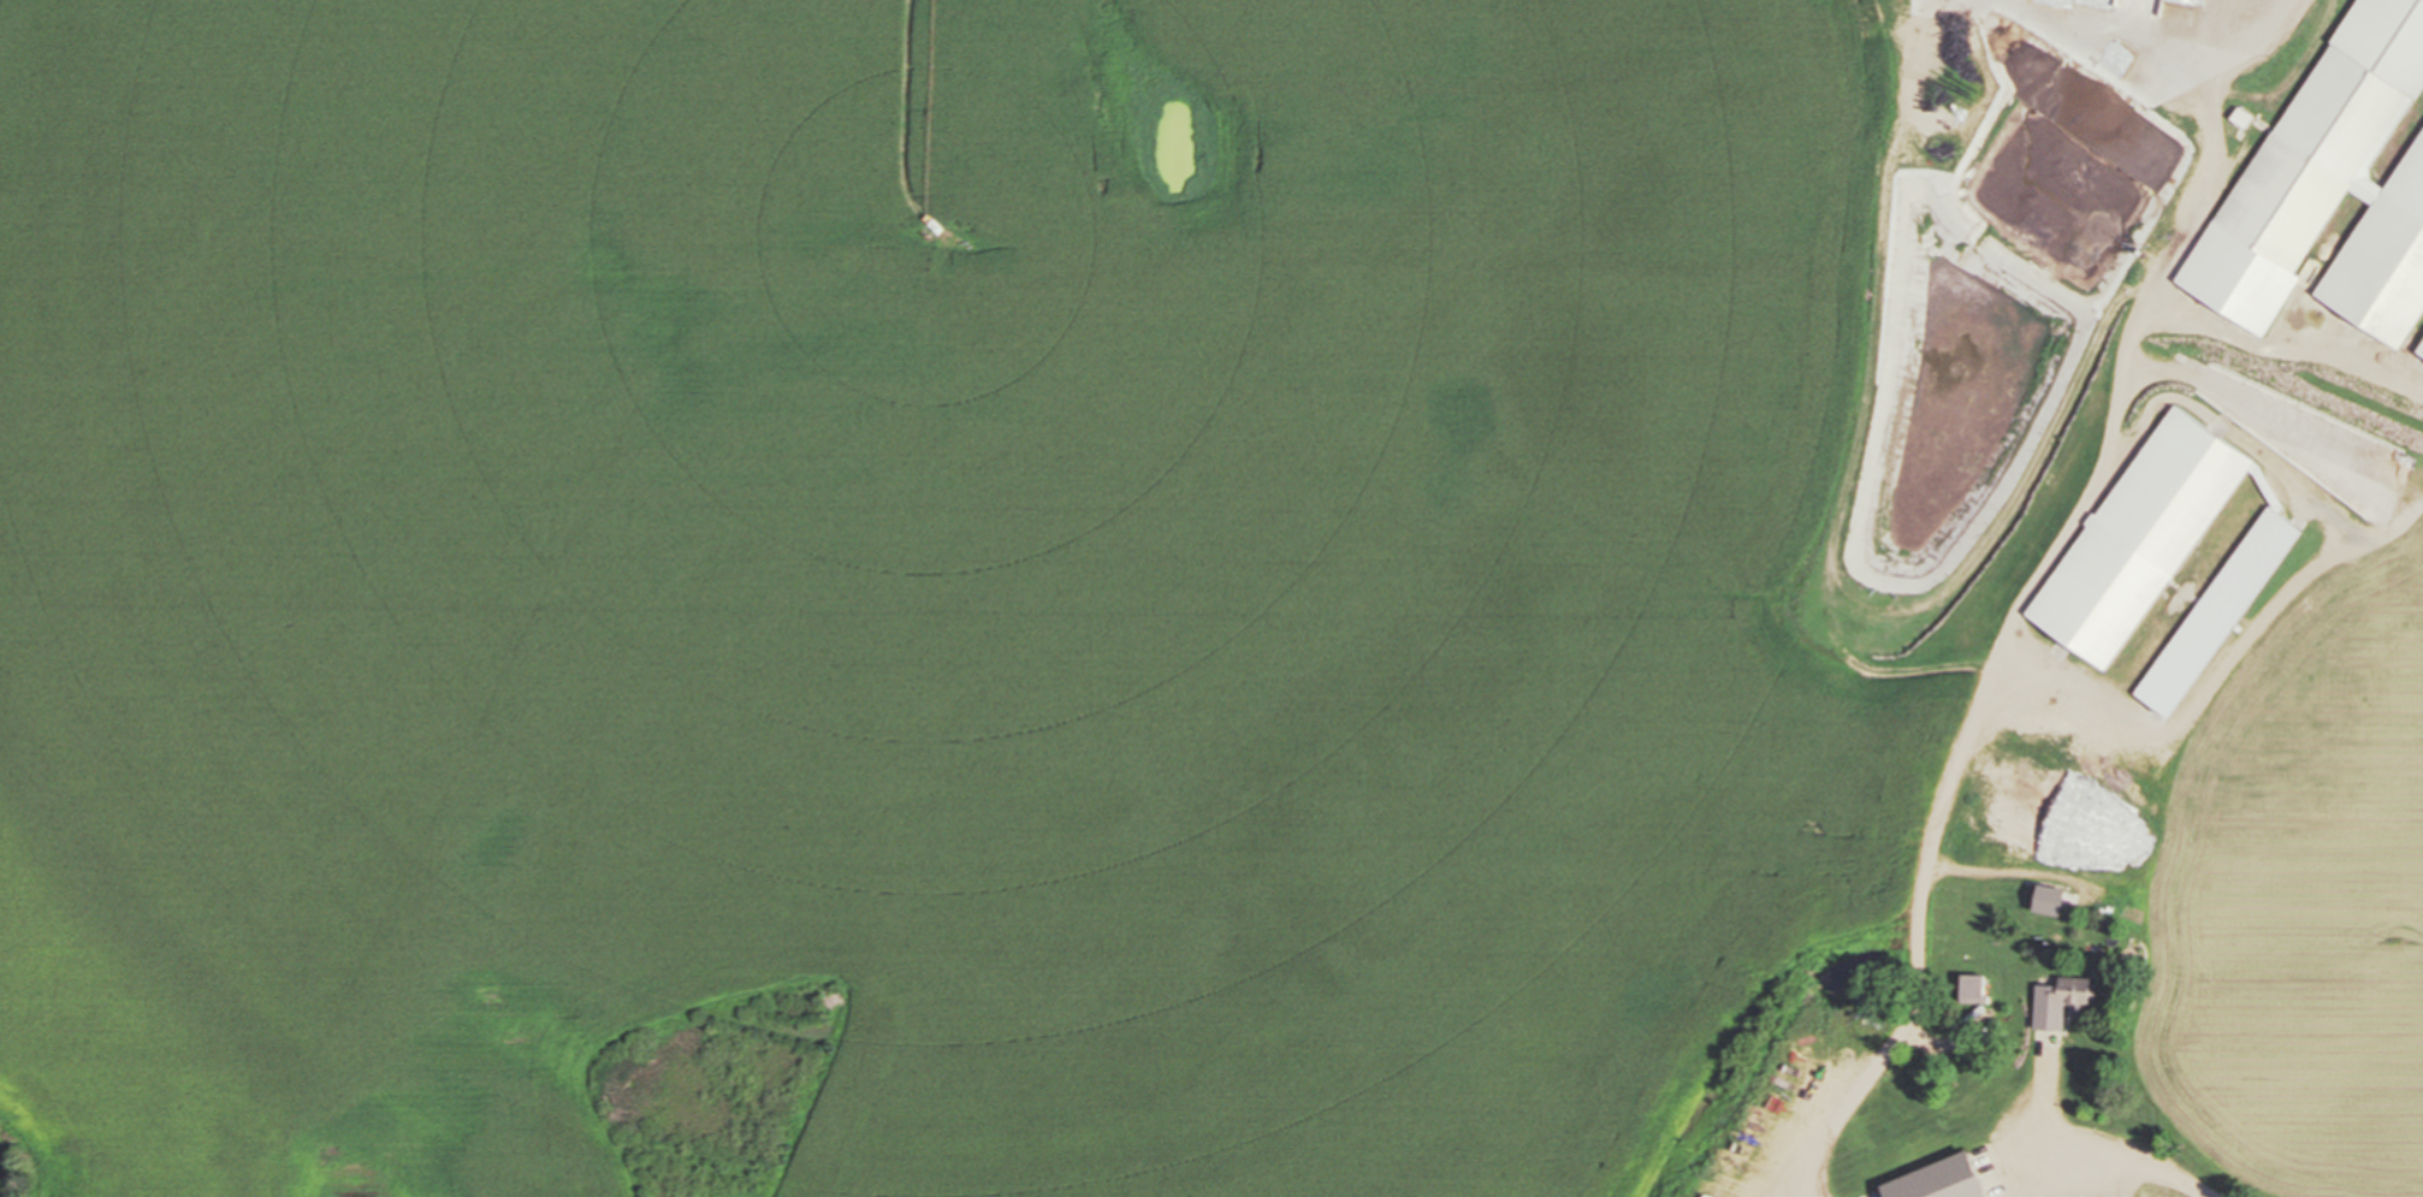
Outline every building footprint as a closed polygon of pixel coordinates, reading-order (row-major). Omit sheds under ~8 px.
[(2413,6),(2396,32),(2422,49),(2422,12),(2413,6)] [(2317,43),(2215,231),(2296,274),(2342,188),(2367,201),(2311,303),(2399,351),(2422,307),(2422,220),(2362,187),(2412,95),(2317,43)] [(1984,975),(1956,975),(1956,1003),(1984,1003),(1984,975)] [(2062,1030),(2063,1013),(2079,1013),(2079,1004),(2093,1005),(2094,978),(2054,976),(2054,984),(2033,983),(2031,1029),(2062,1030)] [(2022,1179),(2032,1148),(1955,1123),(1945,1153),(2022,1179)]
